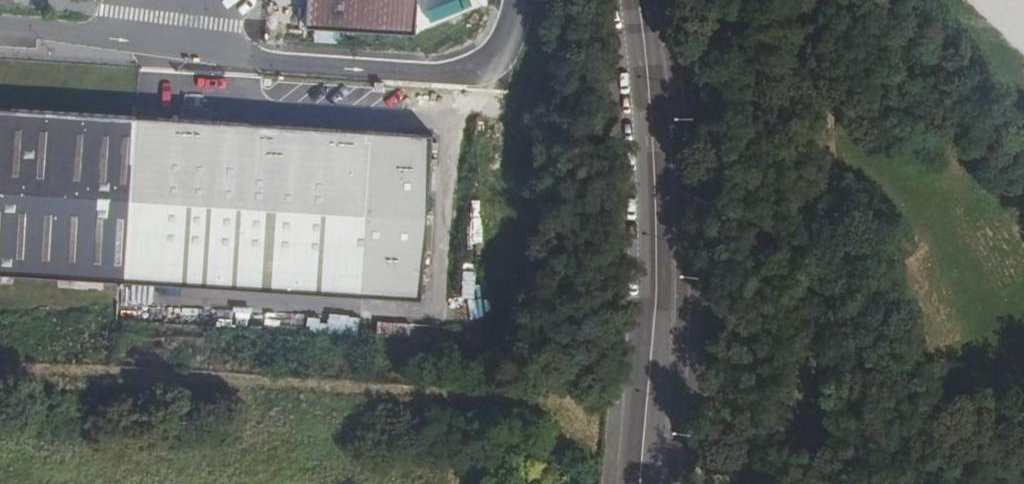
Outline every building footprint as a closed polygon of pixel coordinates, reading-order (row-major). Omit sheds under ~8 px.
[(308,24),(416,32),(419,0),(310,0),(308,24)] [(11,107),(0,106),(0,270),(11,107)] [(125,279),(135,114),(11,107),(0,270),(0,272),(125,279)] [(434,133),(135,114),(125,279),(422,298),(434,133)]
